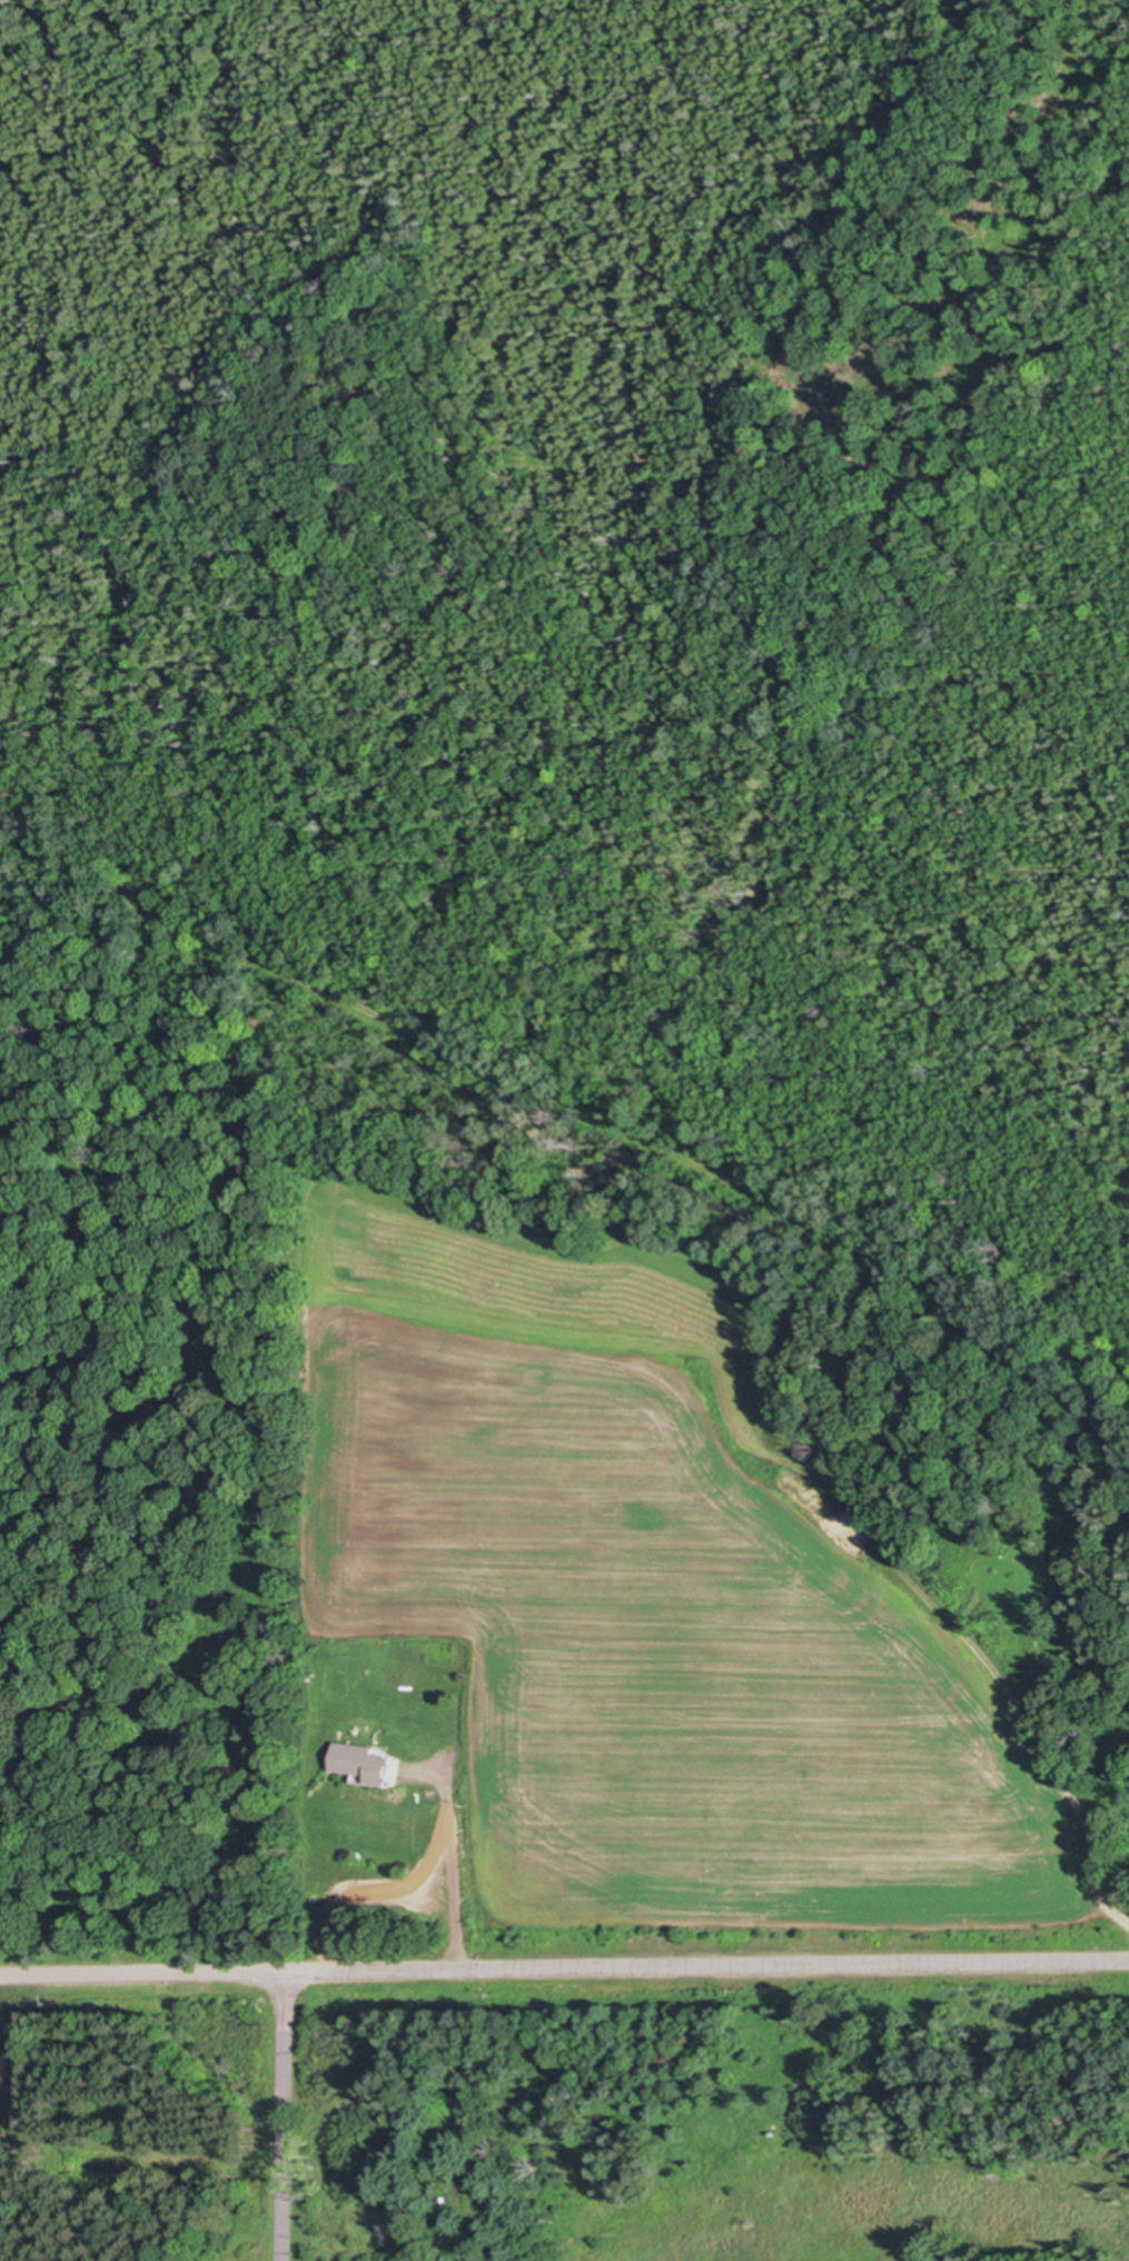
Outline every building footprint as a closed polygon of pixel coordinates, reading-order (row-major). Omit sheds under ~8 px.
[(381,1785),(386,1753),(331,1745),(326,1777),(381,1785)]
